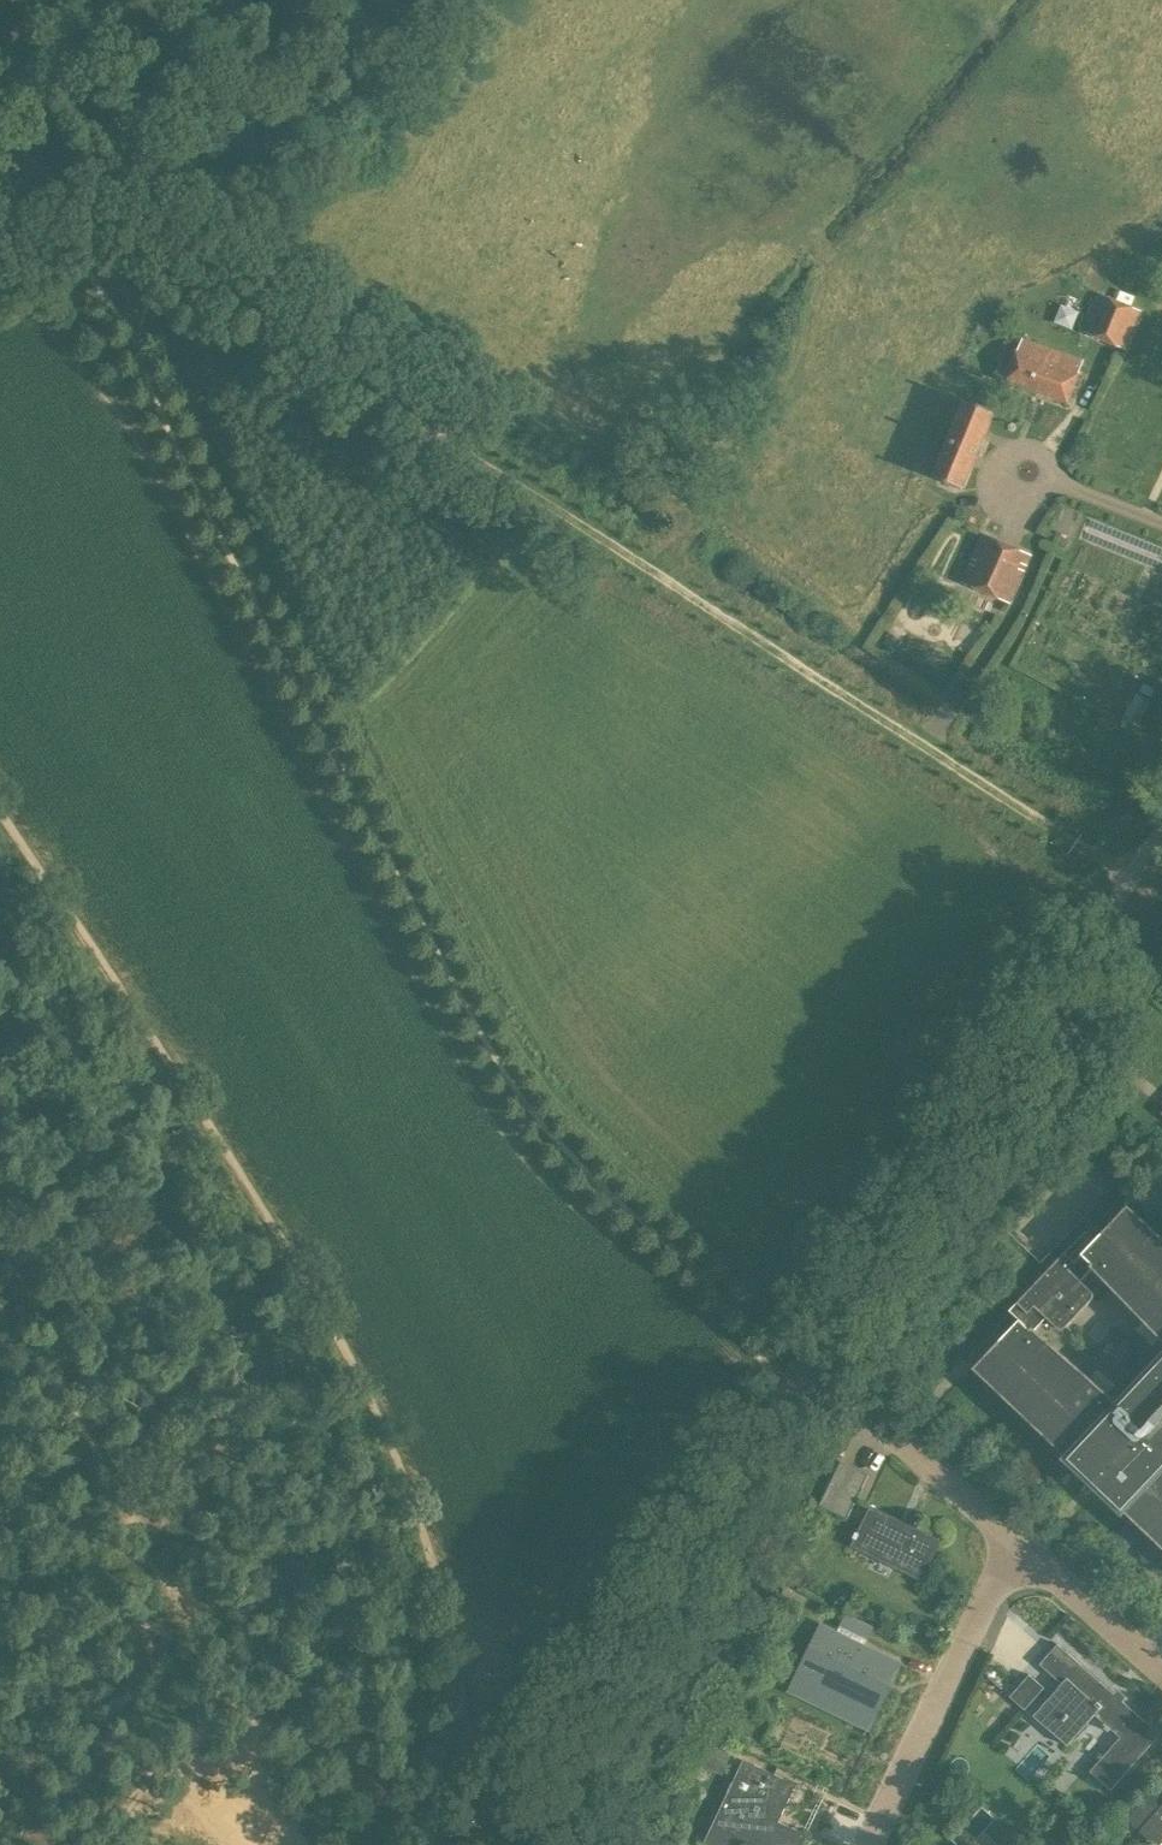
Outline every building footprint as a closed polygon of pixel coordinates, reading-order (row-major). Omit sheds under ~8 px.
[(1103,295),(1086,332),(1124,350),(1142,312),(1103,295)] [(1006,379),(1069,402),(1083,362),(1021,339),(1006,379)] [(935,476),(961,488),(973,457),(981,460),(985,450),(988,440),(981,438),(984,430),(992,412),(964,402),(935,476)] [(1010,603),(1031,554),(983,532),(961,581),(1010,603)] [(883,642),(894,649),(900,639),(888,632),(883,642)] [(1138,1215),(1085,1271),(1075,1261),(1074,1262),(1065,1253),(1009,1311),(1020,1321),(973,1369),(983,1378),(1091,1480),(1092,1479),(1100,1485),(1098,1487),(1161,1547),(1161,1356),(1117,1404),(1034,1331),(1046,1318),(1056,1328),(1062,1329),(1065,1328),(1093,1297),(1092,1292),(1080,1281),(1092,1269),(1161,1338),(1161,1237),(1138,1215)] [(840,1463),(819,1505),(847,1518),(868,1476),(840,1463)] [(861,1526),(851,1546),(872,1557),(894,1567),(921,1581),(941,1540),(911,1525),(899,1520),(871,1506),(861,1526)] [(794,1685),(870,1721),(887,1687),(884,1686),(887,1679),(895,1664),(837,1636),(821,1628),(794,1685)] [(1074,1740),(1089,1724),(1087,1722),(1095,1714),(1120,1736),(1090,1770),(1111,1789),(1160,1734),(1058,1643),(1055,1646),(1039,1664),(1061,1684),(1033,1715),(1067,1745),(1073,1739),(1074,1740)] [(1044,1689),(1030,1677),(1012,1697),(1026,1709),(1044,1689)] [(707,1735),(696,1763),(722,1774),(725,1769),(734,1746),(707,1735)] [(746,1778),(738,1774),(713,1826),(753,1844),(801,1844),(806,1835),(777,1822),(795,1784),(753,1764),(746,1778)] [(1127,1820),(1139,1830),(1155,1844),(1158,1844),(1161,1841),(1161,1804),(1160,1807),(1147,1796),(1127,1820)]
